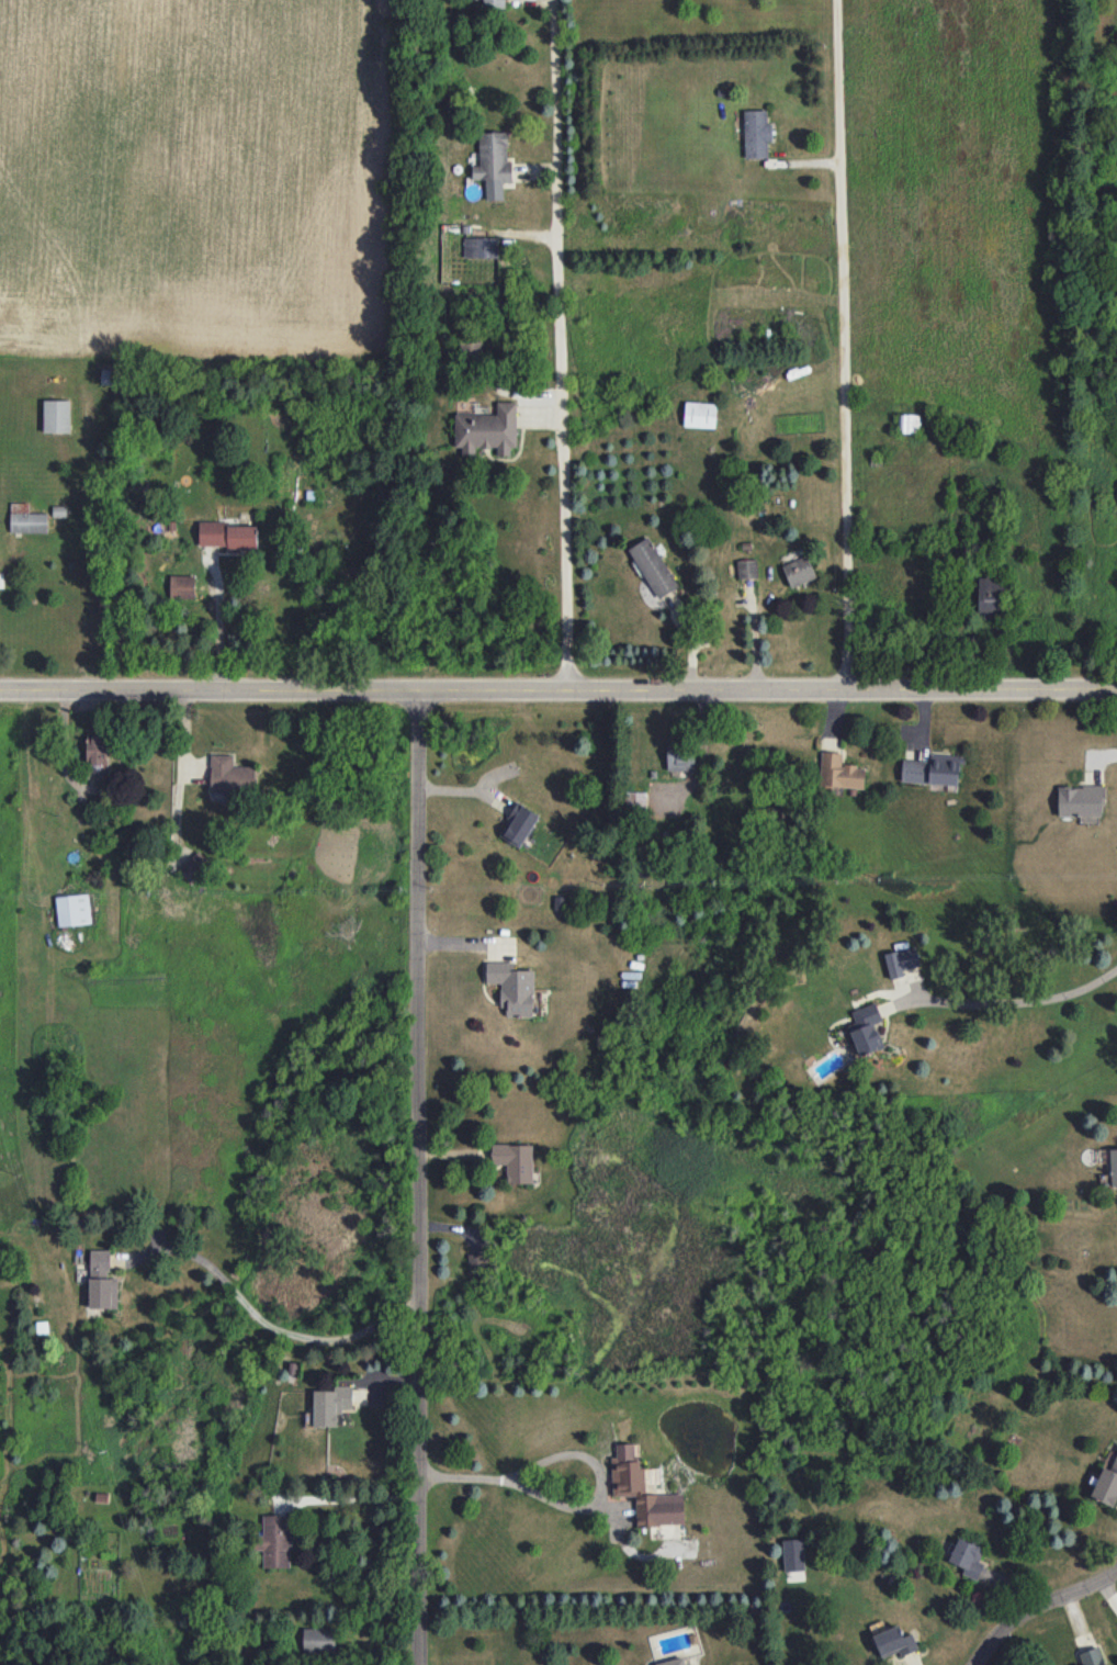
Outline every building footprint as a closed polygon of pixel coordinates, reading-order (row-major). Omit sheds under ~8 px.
[(505,0),(483,0),(483,8),(505,8),(505,0)] [(768,157),(768,141),(772,140),(772,123),(767,124),(767,110),(743,110),(745,158),(768,157)] [(479,132),(479,158),(472,158),(472,179),(485,179),(486,199),(503,199),(502,182),(512,182),(512,162),(508,162),(507,132),(479,132)] [(498,258),(498,238),(464,237),(463,257),(498,258)] [(42,432),(69,432),(70,400),(43,399),(42,432)] [(517,401),(497,401),(497,415),(455,414),(455,447),(462,447),(462,455),(475,455),(475,447),(497,448),(497,455),(511,455),(511,447),(516,447),(517,401)] [(684,426),(715,427),(716,403),(685,402),(684,426)] [(900,432),(920,433),(921,414),(900,414),(900,432)] [(10,532),(47,533),(48,513),(28,513),(29,503),(11,502),(10,532)] [(256,525),(229,525),(229,521),(199,521),(199,546),(256,547),(256,525)] [(659,599),(679,586),(648,536),(627,549),(659,599)] [(782,565),(791,587),(817,577),(808,555),(782,565)] [(758,578),(757,559),(737,560),(737,578),(758,578)] [(194,598),(194,575),(170,575),(170,598),(194,598)] [(980,576),(979,617),(1004,618),(1005,576),(980,576)] [(86,727),(87,765),(107,764),(106,727),(86,727)] [(695,744),(668,744),(667,770),(694,771),(695,744)] [(842,752),(821,752),(820,786),(864,788),(865,766),(842,765),(842,752)] [(255,792),(255,766),(233,766),(233,754),(211,754),(211,793),(255,792)] [(901,782),(959,785),(961,756),(930,754),(930,761),(902,759),(901,782)] [(1058,816),(1080,816),(1079,822),(1102,823),(1103,786),(1058,785),(1058,816)] [(646,792),(626,791),(625,810),(646,811),(646,792)] [(498,835),(520,848),(539,815),(518,802),(498,835)] [(177,868),(190,884),(211,867),(199,851),(177,868)] [(58,926),(90,924),(89,894),(56,896),(58,926)] [(903,969),(920,966),(916,947),(885,953),(889,979),(904,976),(903,969)] [(533,1016),(534,970),(514,969),(514,962),(487,961),(486,983),(501,983),(500,1007),(506,1008),(506,1016),(533,1016)] [(851,1011),(855,1022),(848,1024),(859,1055),(883,1047),(875,1023),(882,1021),(875,1002),(851,1011)] [(532,1144),(492,1144),(492,1164),(507,1164),(507,1183),(532,1183),(532,1144)] [(117,1309),(118,1277),(109,1277),(110,1250),(90,1249),(89,1308),(117,1309)] [(467,1254),(468,1275),(487,1274),(486,1253),(467,1254)] [(337,1426),(337,1410),(353,1410),(353,1385),(334,1385),(334,1390),(313,1390),(313,1426),(337,1426)] [(612,1497),(635,1496),(636,1526),(684,1524),(683,1493),(645,1494),(644,1467),(638,1467),(638,1443),(616,1444),(616,1456),(611,1457),(612,1497)] [(1090,1497),(1116,1507),(1116,1504),(1116,1453),(1110,1470),(1103,1467),(1090,1497)] [(263,1567),(291,1567),(290,1514),(262,1515),(263,1535),(254,1535),(254,1550),(263,1550),(263,1567)] [(965,1568),(962,1574),(977,1580),(984,1564),(977,1561),(983,1547),(958,1537),(949,1561),(965,1568)] [(784,1571),(804,1570),(803,1539),(783,1539),(784,1571)] [(901,1656),(918,1649),(912,1633),(904,1636),(899,1625),(873,1635),(881,1656),(898,1650),(901,1656)] [(335,1652),(336,1628),(303,1628),(303,1651),(335,1652)] [(1082,1664),(1081,1664),(1106,1664),(1099,1646),(1078,1653),(1082,1664)] [(684,1656),(656,1663),(657,1664),(686,1664),(684,1656)]
